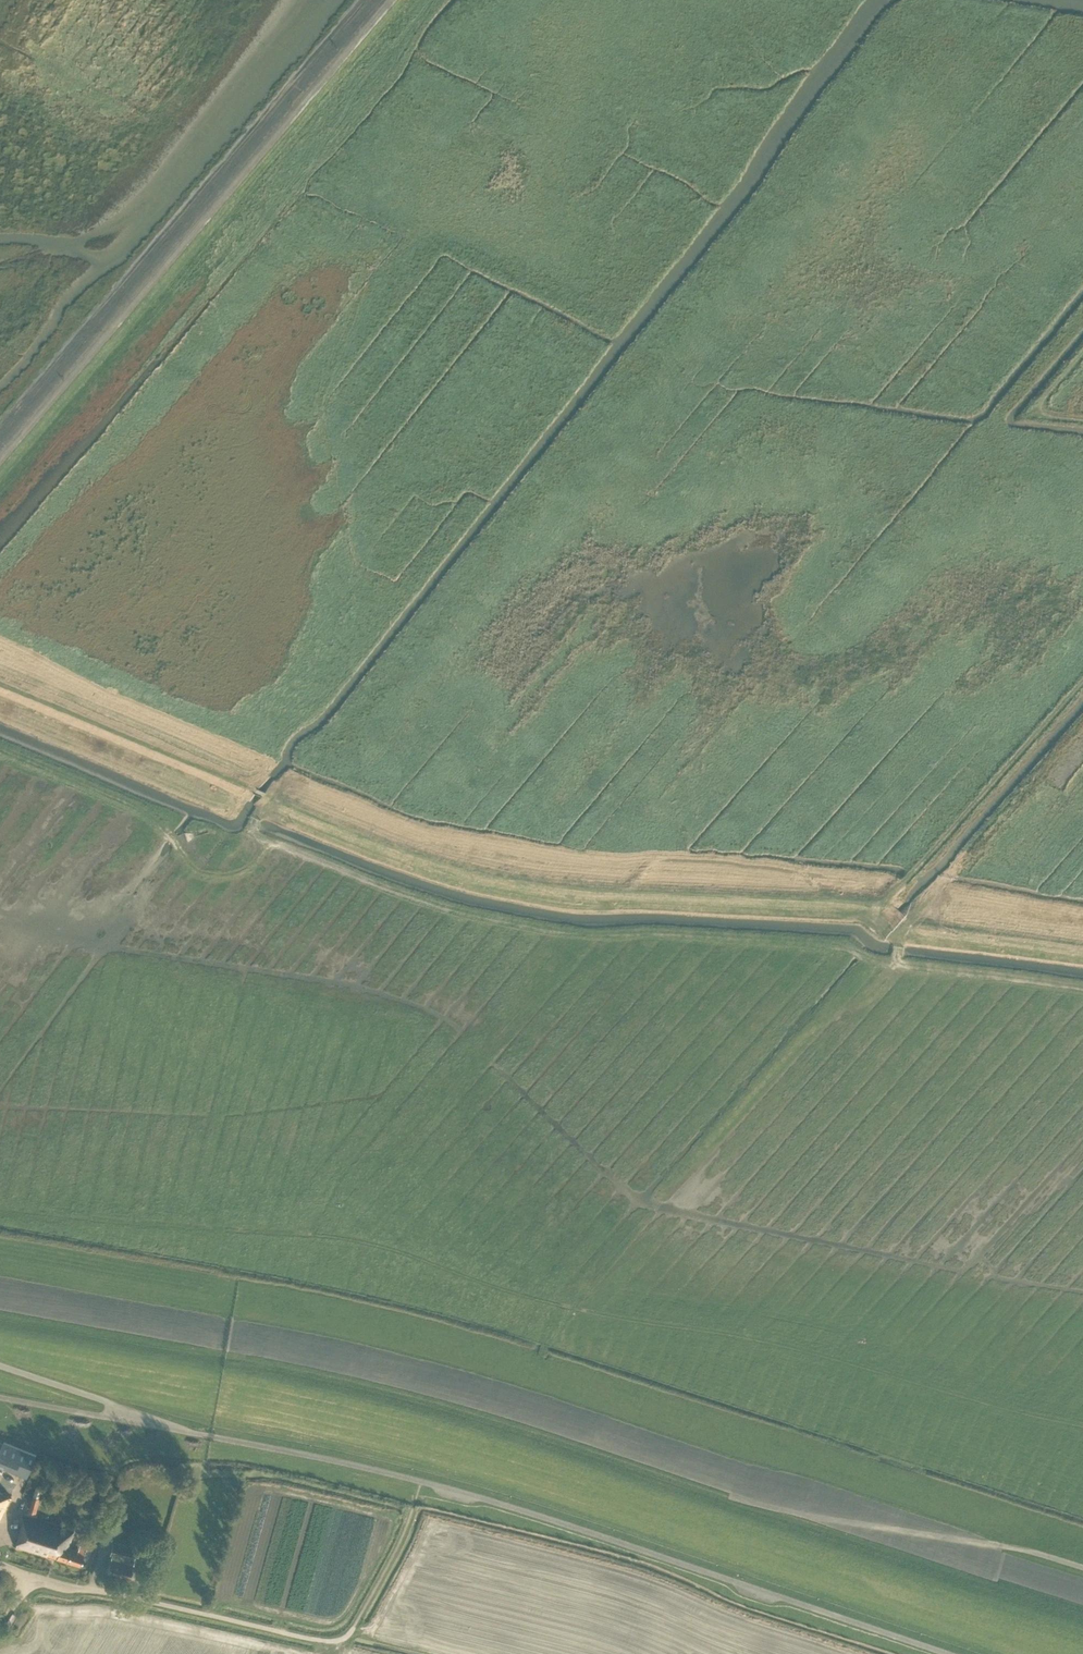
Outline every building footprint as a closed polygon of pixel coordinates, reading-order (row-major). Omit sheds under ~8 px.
[(27,1477),(36,1454),(4,1441),(0,1450),(0,1466),(27,1477)] [(0,1520),(12,1497),(0,1492),(0,1520)] [(28,1510),(36,1512),(40,1498),(32,1496),(28,1510)] [(16,1548),(47,1557),(47,1555),(81,1566),(86,1550),(89,1551),(93,1539),(86,1537),(84,1543),(81,1542),(80,1546),(75,1544),(73,1549),(69,1548),(74,1531),(25,1515),(16,1548)] [(108,1574),(130,1579),(137,1548),(113,1542),(110,1555),(113,1555),(108,1574)]
